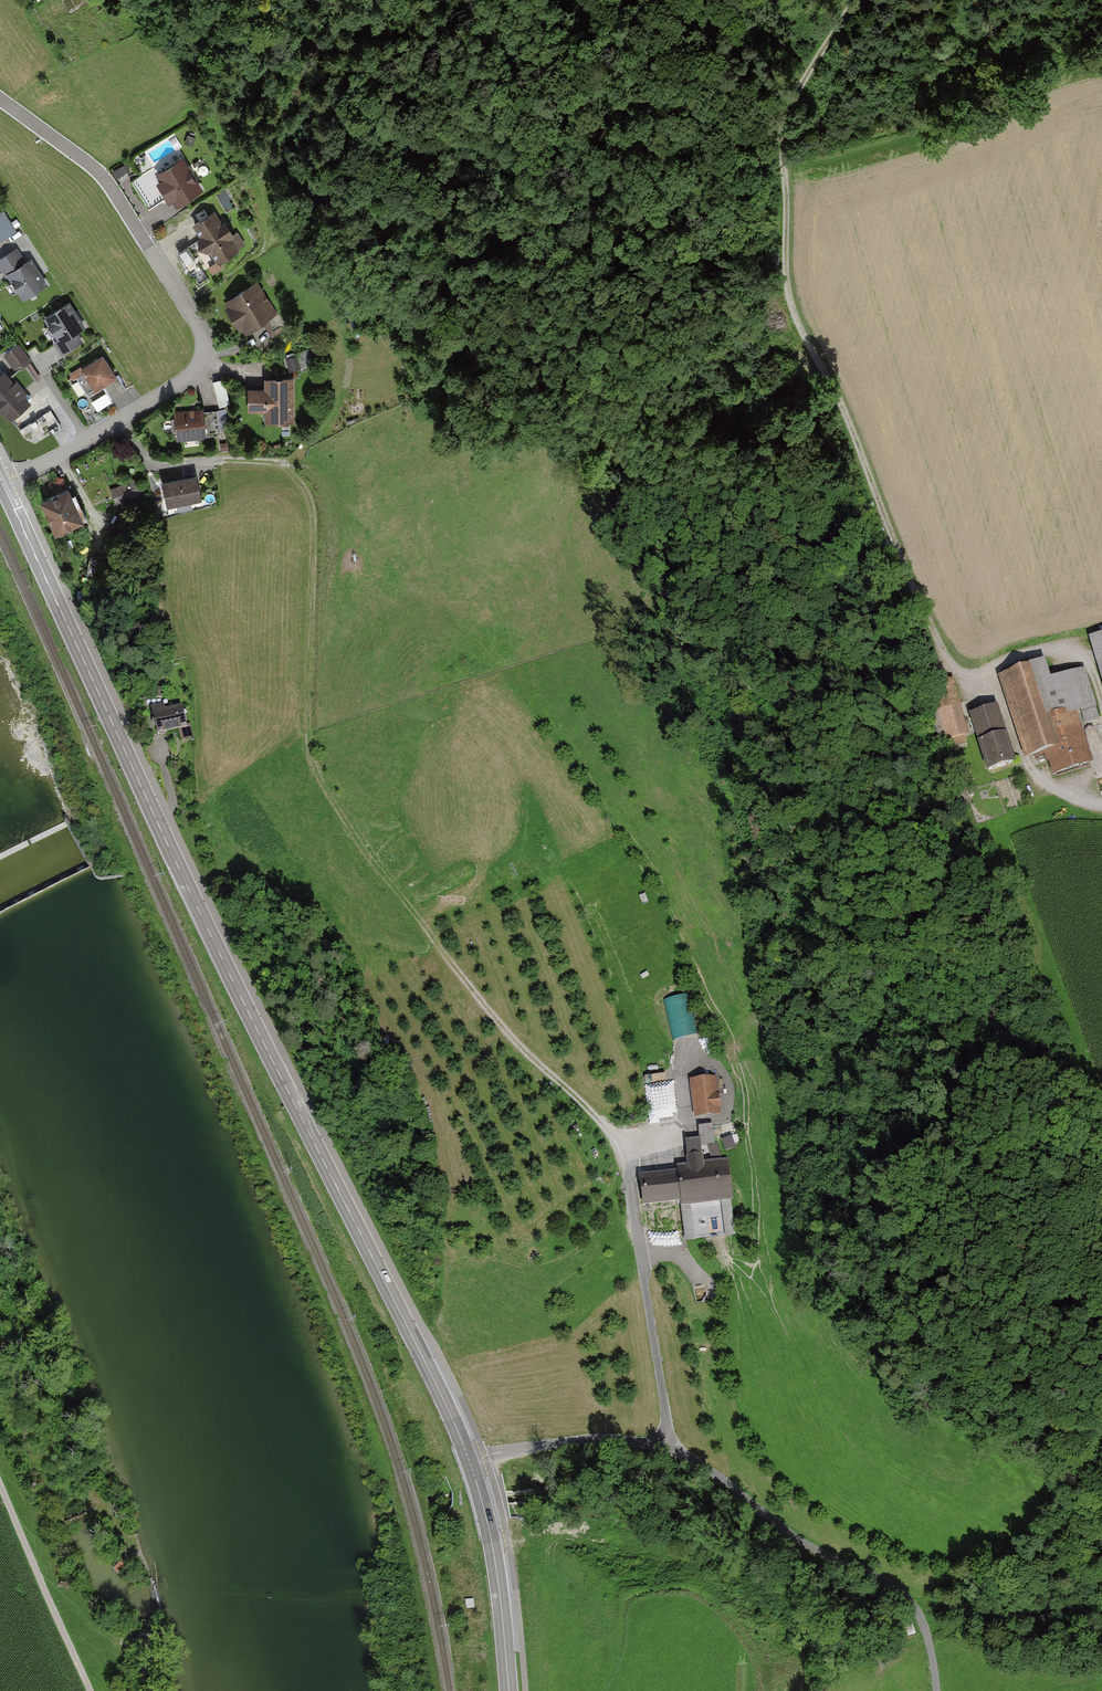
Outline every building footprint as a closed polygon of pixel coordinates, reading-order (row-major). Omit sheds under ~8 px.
[(198,189),(182,161),(159,175),(155,167),(131,181),(148,209),(166,198),(162,191),(168,187),(177,202),(198,189)] [(0,212),(0,241),(15,232),(2,211),(0,212)] [(221,226),(214,214),(195,225),(206,242),(181,257),(199,287),(210,281),(204,271),(209,268),(213,274),(222,269),(218,262),(238,250),(230,237),(233,235),(225,223),(221,226)] [(0,262),(0,266),(6,275),(8,274),(25,300),(47,285),(31,260),(25,264),(17,251),(0,262)] [(280,314),(260,282),(225,304),(245,336),(280,314)] [(90,335),(71,301),(40,318),(59,352),(90,335)] [(32,361),(20,346),(6,357),(17,372),(32,361)] [(121,378),(106,356),(84,370),(99,393),(121,378)] [(9,372),(0,380),(0,406),(12,421),(34,402),(9,372)] [(297,381),(269,381),(269,391),(252,391),(251,413),(265,414),(265,425),(296,426),(297,381)] [(53,411),(23,430),(26,438),(37,443),(65,428),(53,411)] [(205,411),(177,413),(180,444),(208,441),(207,437),(220,436),(218,412),(205,413),(205,411)] [(200,477),(165,483),(169,506),(204,500),(200,477)] [(116,505),(143,496),(137,478),(110,486),(116,505)] [(68,490),(42,503),(58,536),(84,523),(68,490)] [(1089,638),(1101,683),(1101,635),(1089,638)] [(1100,715),(1085,668),(1050,680),(1043,661),(1000,675),(1026,757),(1045,751),(1053,775),(1094,762),(1081,722),(1100,715)] [(941,672),(929,676),(948,742),(970,735),(953,680),(945,682),(941,672)] [(997,703),(969,712),(987,770),(1016,761),(997,703)] [(167,704),(154,707),(162,736),(178,732),(181,742),(193,738),(184,705),(168,709),(167,704)] [(690,998),(668,1001),(673,1035),(695,1032),(690,998)] [(692,1081),(697,1119),(727,1114),(721,1077),(692,1081)] [(650,1119),(676,1118),(673,1082),(647,1084),(650,1119)] [(716,1126),(700,1128),(702,1148),(718,1146),(716,1126)] [(735,1202),(729,1160),(707,1163),(706,1157),(691,1159),(692,1166),(678,1167),(679,1175),(644,1180),(647,1208),(685,1203),(685,1209),(735,1202)] [(130,1562),(123,1554),(110,1565),(117,1573),(130,1562)]
